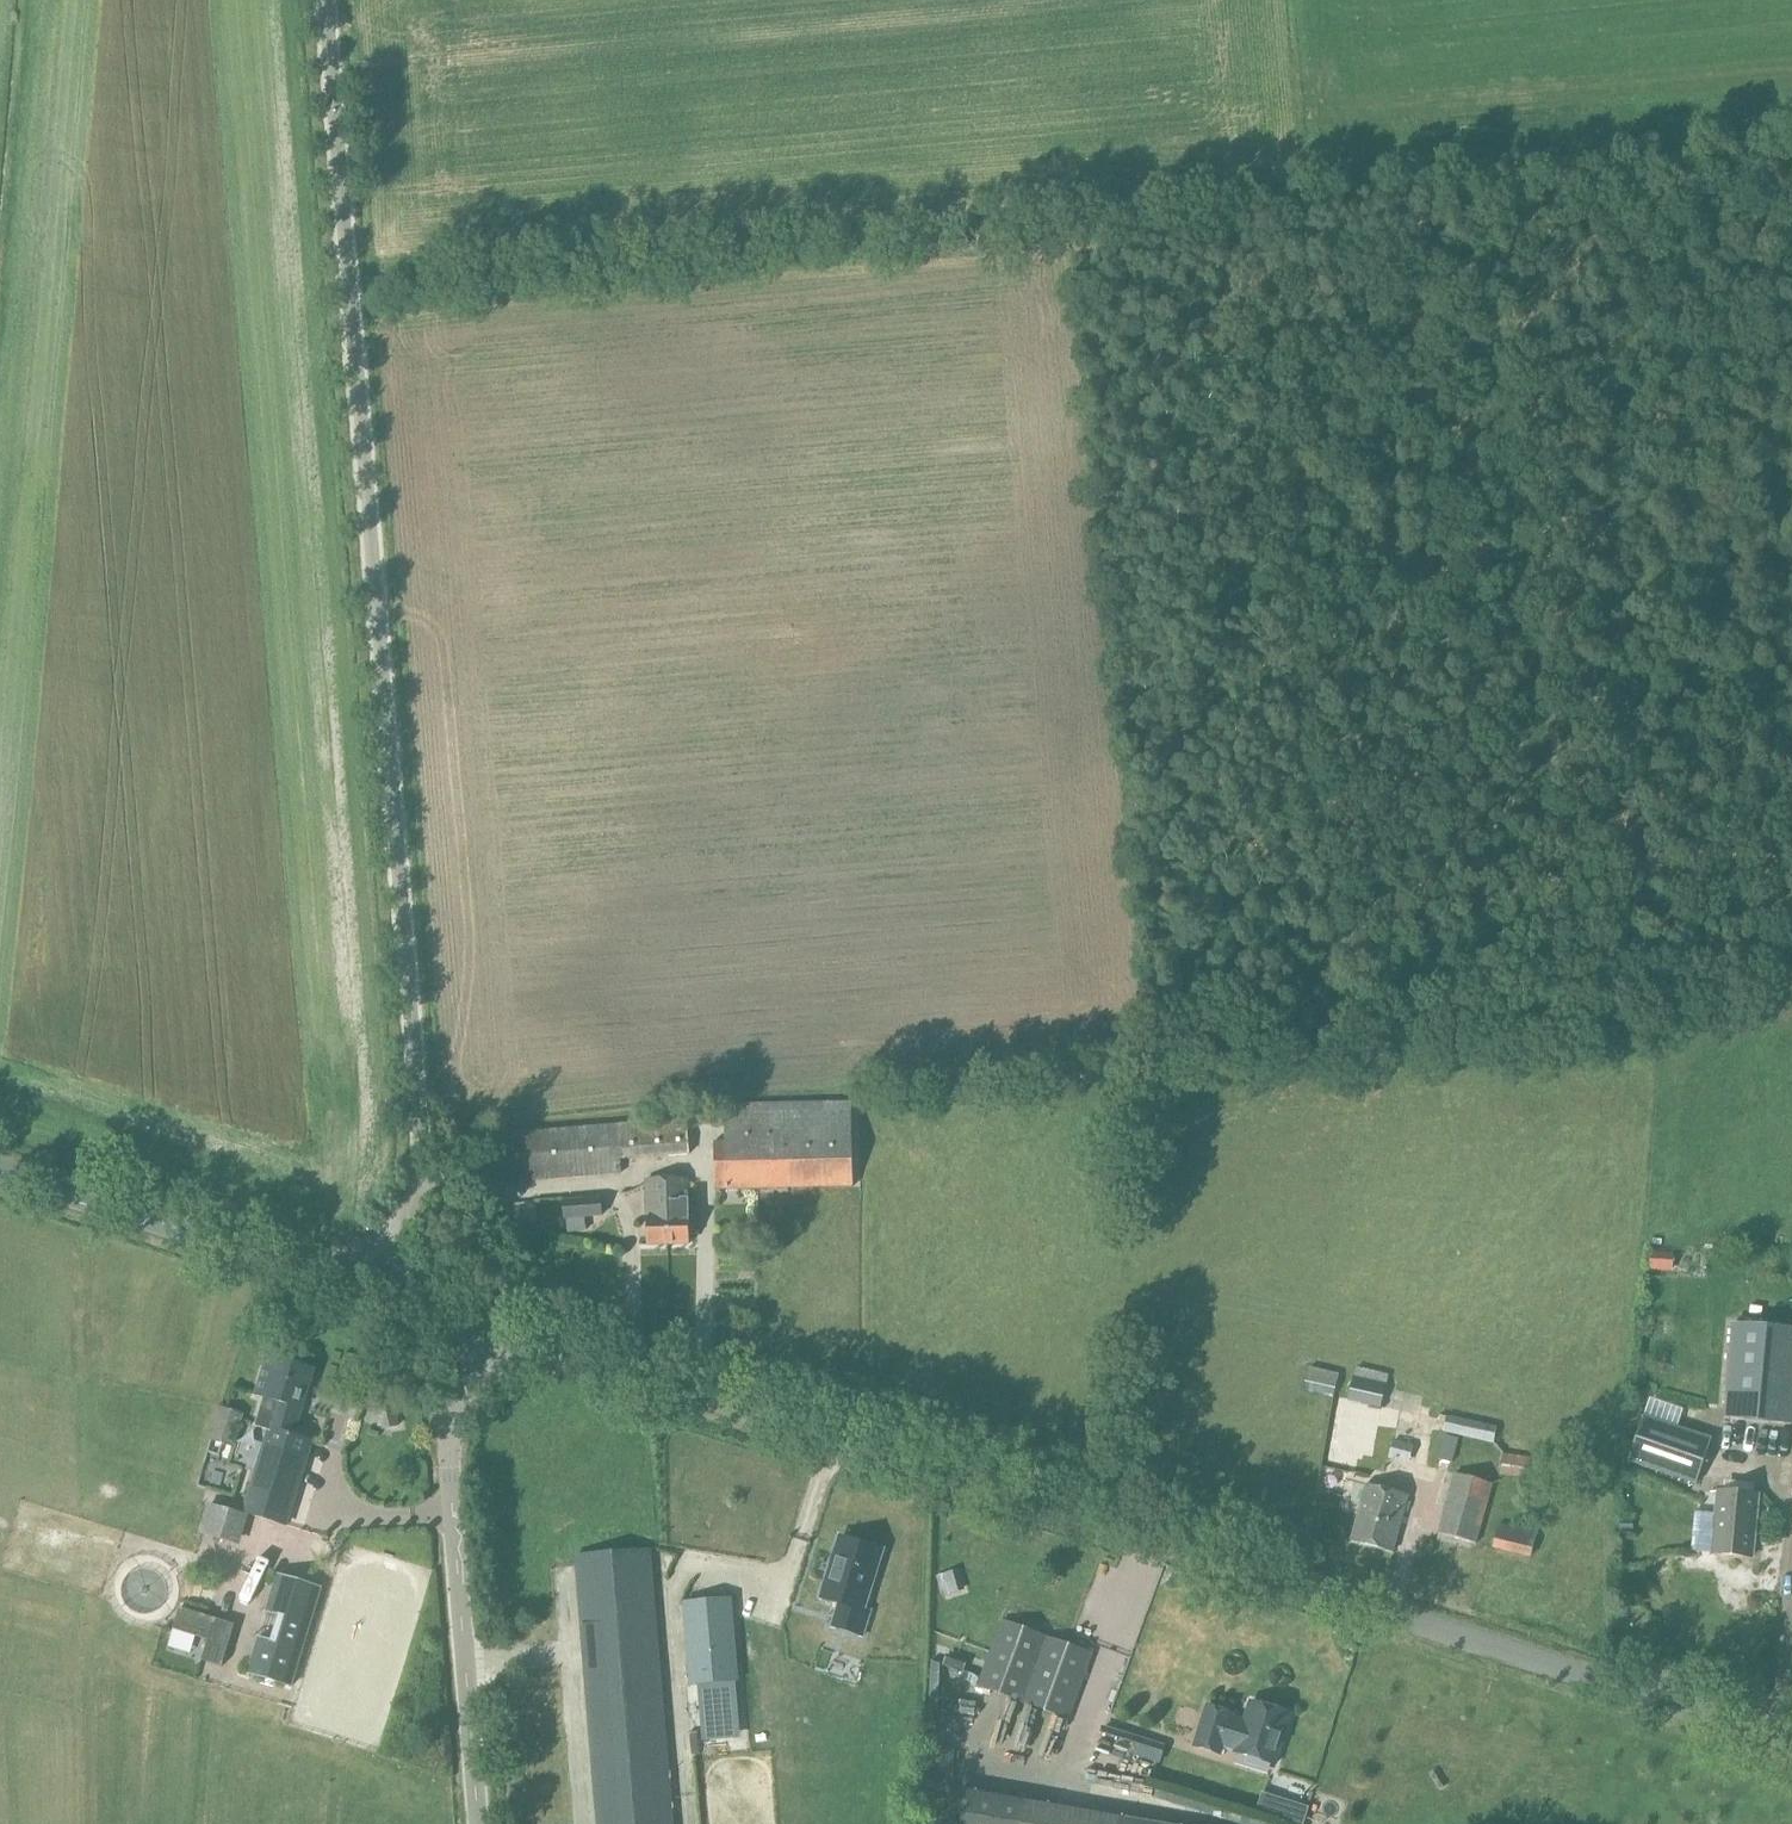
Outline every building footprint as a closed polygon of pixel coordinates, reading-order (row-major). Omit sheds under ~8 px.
[(714,1189),(855,1186),(854,1105),(727,1108),(727,1141),(713,1142),(714,1189)] [(499,1182),(621,1172),(620,1159),(689,1153),(687,1121),(496,1137),(499,1182)] [(689,1201),(689,1181),(689,1180),(646,1181),(647,1245),(669,1245),(668,1202),(689,1201)] [(668,1202),(669,1245),(690,1244),(690,1229),(697,1229),(697,1200),(689,1200),(689,1181),(689,1201),(668,1202)] [(567,1219),(603,1217),(602,1200),(566,1202),(567,1219)] [(516,1222),(537,1221),(536,1204),(515,1206),(516,1222)] [(1651,1253),(1651,1265),(1670,1267),(1670,1254),(1651,1253)] [(1791,1352),(1791,1328),(1734,1323),(1726,1419),(1786,1424),(1791,1352)] [(312,1445),(292,1439),(302,1408),(314,1369),(277,1358),(273,1371),(261,1368),(252,1395),(264,1399),(255,1427),(275,1433),(250,1516),(286,1527),(312,1445)] [(1332,1397),(1338,1371),(1308,1364),(1302,1390),(1332,1397)] [(1389,1375),(1356,1367),(1348,1399),(1382,1407),(1389,1375)] [(255,1442),(238,1440),(243,1412),(217,1407),(211,1443),(233,1447),(231,1460),(252,1464),(255,1442)] [(1694,1474),(1706,1436),(1648,1415),(1636,1453),(1694,1474)] [(1495,1443),(1499,1426),(1449,1416),(1445,1433),(1495,1443)] [(1549,1482),(1553,1457),(1504,1449),(1501,1474),(1549,1482)] [(1348,1480),(1350,1467),(1326,1464),(1324,1477),(1348,1480)] [(1475,1542),(1492,1485),(1457,1474),(1439,1531),(1475,1542)] [(1393,1554),(1409,1496),(1365,1484),(1350,1541),(1393,1554)] [(1752,1557),(1758,1496),(1719,1492),(1713,1554),(1752,1557)] [(222,1550),(233,1520),(210,1506),(201,1538),(222,1550)] [(1687,1510),(1688,1550),(1706,1549),(1705,1510),(1687,1510)] [(1533,1557),(1539,1535),(1500,1526),(1495,1547),(1533,1557)] [(863,1610),(881,1552),(845,1540),(834,1575),(830,1573),(822,1598),(841,1604),(834,1627),(861,1636),(869,1612),(863,1610)] [(580,1555),(602,1823),(673,1823),(650,1550),(634,1551),(580,1555)] [(958,1569),(936,1576),(942,1597),(965,1590),(958,1569)] [(702,1681),(707,1743),(744,1740),(739,1679),(732,1595),(686,1598),(693,1681),(702,1681)] [(320,1602),(282,1596),(271,1680),(312,1685),(320,1602)] [(177,1604),(169,1635),(207,1646),(203,1664),(222,1668),(235,1620),(177,1604)] [(1067,1717),(1091,1654),(1005,1622),(981,1685),(1067,1717)] [(1274,1765),(1290,1714),(1251,1702),(1245,1722),(1230,1718),(1232,1714),(1208,1706),(1195,1747),(1220,1755),(1223,1746),(1237,1750),(1236,1753),(1274,1765)] [(1133,1759),(1161,1763),(1163,1746),(1136,1742),(1133,1759)] [(942,1823),(1177,1823),(950,1782),(942,1823)] [(1259,1812),(1297,1823),(1303,1823),(1307,1810),(1263,1795),(1259,1812)]
